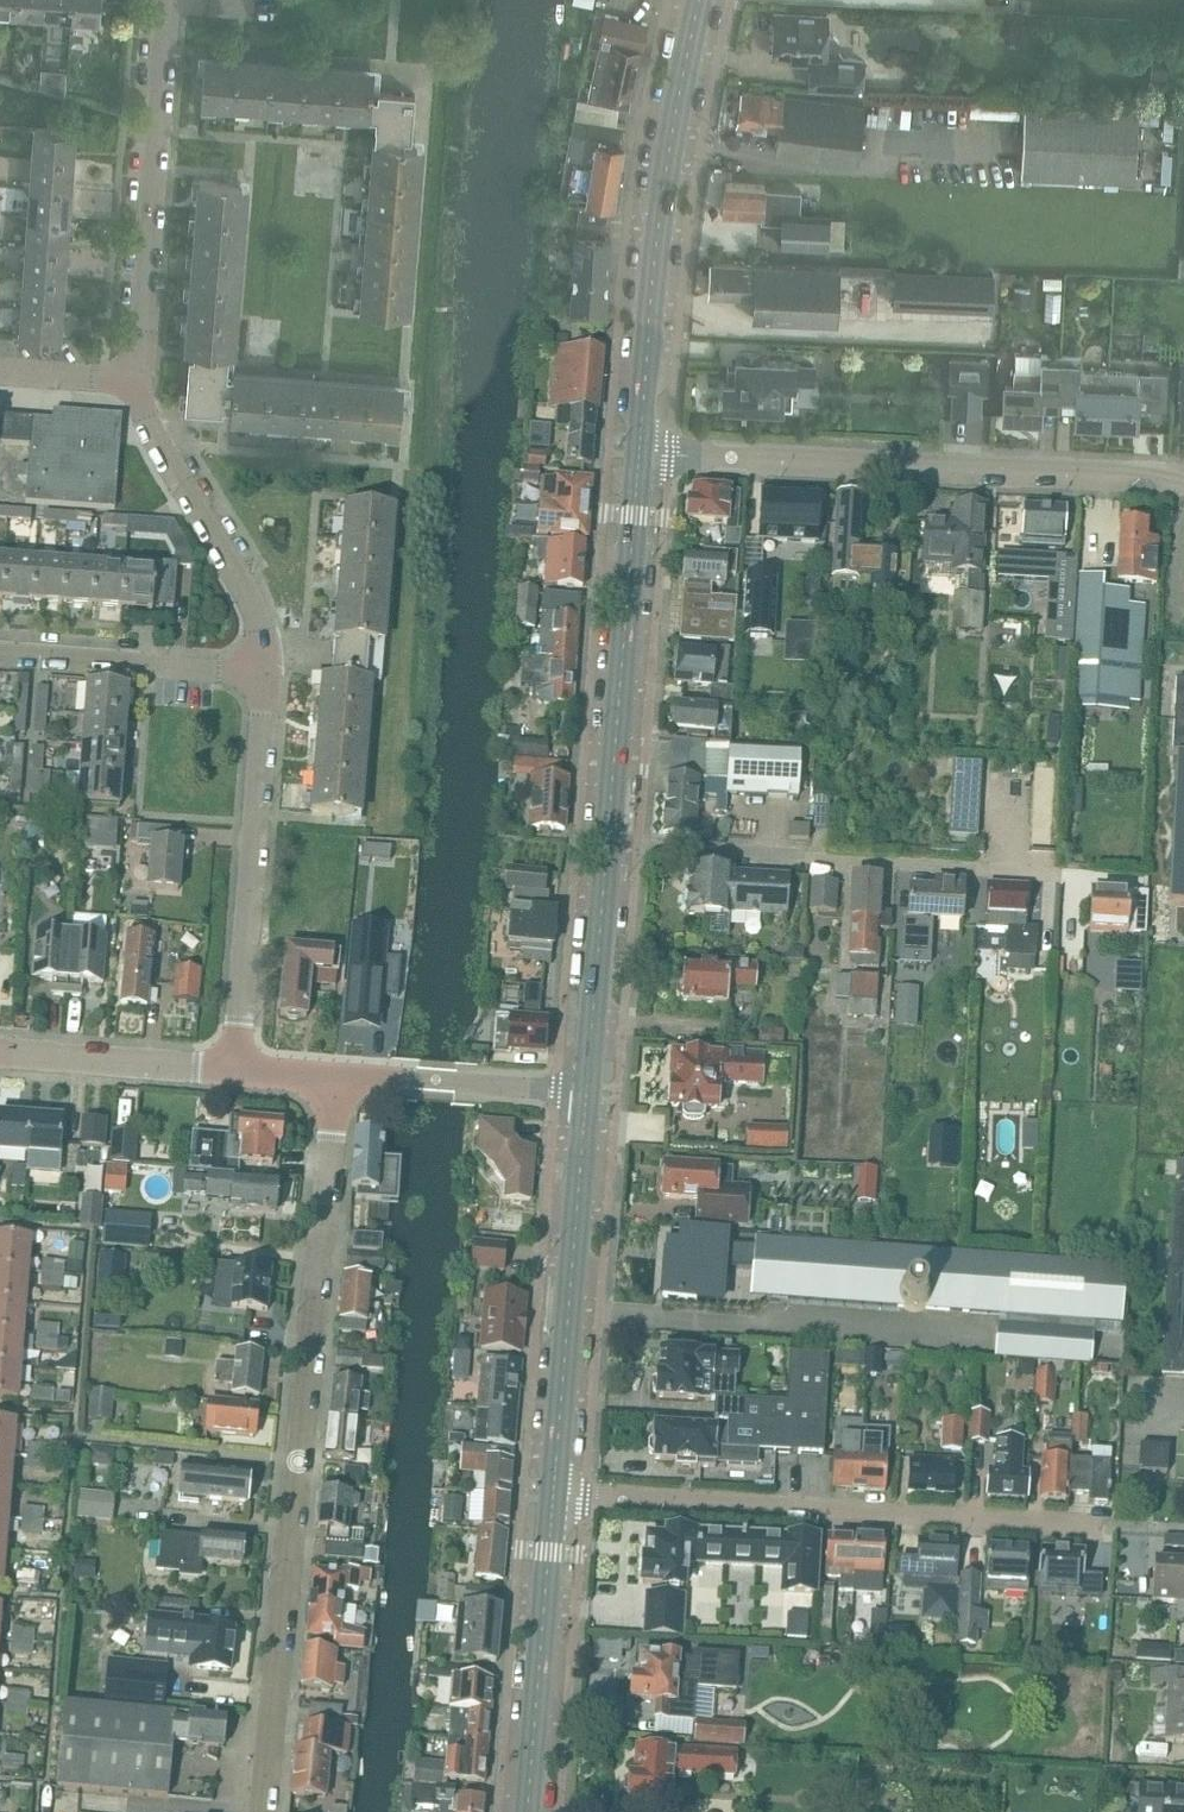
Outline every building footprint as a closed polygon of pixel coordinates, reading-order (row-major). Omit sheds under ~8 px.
[(16,15),(17,0),(0,0),(0,14),(16,15)] [(16,15),(44,17),(45,0),(17,0),(16,15)] [(44,17),(70,19),(71,0),(45,0),(44,17)] [(70,19),(99,21),(100,0),(71,0),(70,19)] [(597,57),(588,99),(597,102),(619,106),(630,109),(632,98),(639,66),(643,47),(649,23),(605,14),(604,16),(600,37),(601,38),(597,57)] [(772,57),(808,58),(808,88),(864,91),(865,57),(842,56),(838,48),(838,41),(833,36),(825,35),(826,16),(774,14),(772,57)] [(562,41),(560,55),(568,56),(569,42),(562,41)] [(200,105),(236,108),(237,61),(203,58),(200,105)] [(1153,58),(1151,77),(1166,78),(1168,59),(1153,58)] [(237,61),(236,108),(265,111),(268,63),(237,61)] [(268,63),(265,111),(301,114),(305,66),(268,63)] [(305,66),(301,114),(337,116),(345,70),(305,66)] [(41,69),(39,88),(65,95),(67,71),(41,69)] [(345,70),(337,116),(370,119),(371,117),(375,117),(379,91),(381,73),(374,72),(345,70)] [(32,77),(30,87),(38,89),(40,80),(32,77)] [(857,162),(862,120),(864,106),(742,90),(736,125),(776,130),(773,151),(857,162)] [(379,91),(375,117),(375,126),(376,126),(374,141),(411,144),(415,94),(379,91)] [(576,108),(578,98),(577,97),(560,94),(557,111),(575,114),(576,108)] [(1019,103),(970,101),(970,114),(1018,117),(1019,103)] [(1135,181),(1138,123),(1138,107),(1023,102),(1020,176),(1135,181)] [(614,205),(628,126),(572,116),(558,196),(578,200),(578,197),(585,198),(584,200),(614,205)] [(33,127),(31,157),(74,160),(77,130),(33,127)] [(372,140),(369,175),(417,181),(419,149),(410,148),(411,144),(374,141),(372,140)] [(31,157),(28,189),(72,192),(74,160),(31,157)] [(369,175),(366,210),(414,215),(417,181),(369,175)] [(197,180),(194,215),(241,219),(244,184),(197,180)] [(826,249),(826,247),(845,248),(846,218),(828,218),(828,215),(798,213),(800,191),(763,188),(763,185),(723,182),(722,195),(719,198),(718,208),(721,213),(759,216),(759,222),(780,224),(779,246),(826,249)] [(28,189),(26,219),(70,222),(72,192),(28,189)] [(579,208),(576,236),(603,238),(605,210),(579,208)] [(366,210),(364,242),(411,248),(414,215),(366,210)] [(194,215),(192,247),(239,252),(241,219),(194,215)] [(26,219),(24,249),(68,252),(70,222),(26,219)] [(574,236),(571,309),(606,312),(611,238),(603,238),(576,236),(574,236)] [(364,242),(361,276),(409,282),(411,248),(364,242)] [(192,247),(189,281),(236,287),(239,252),(192,247)] [(24,249),(22,279),(66,282),(68,252),(24,249)] [(837,324),(840,273),(896,276),(894,307),(992,311),(994,275),(896,270),(896,266),(840,264),(840,267),(709,261),(707,297),(753,299),(752,320),(837,324)] [(1067,278),(1066,283),(1069,288),(1075,288),(1079,285),(1080,279),(1076,275),(1071,274),(1067,278)] [(406,314),(409,282),(361,276),(358,311),(406,314)] [(22,279),(20,308),(63,311),(66,282),(22,279)] [(189,281),(186,316),(233,319),(236,287),(189,281)] [(1015,290),(1014,307),(1030,308),(1031,291),(1015,290)] [(61,340),(63,311),(20,308),(17,337),(61,340)] [(542,315),(541,331),(552,332),(553,316),(542,315)] [(194,351),(228,354),(231,354),(233,319),(186,316),(183,351),(194,351)] [(602,352),(554,348),(553,348),(547,409),(555,410),(553,429),(566,430),(563,464),(590,466),(594,413),(596,413),(602,352)] [(222,407),(230,408),(233,377),(226,376),(228,354),(194,351),(193,356),(189,356),(185,409),(222,411),(222,407)] [(736,359),(735,382),(724,381),(723,405),(781,408),(782,384),(794,385),(794,381),(812,382),(813,365),(794,364),(794,361),(758,359),(758,352),(741,351),(740,359),(736,359)] [(1005,385),(1003,419),(1039,421),(1042,421),(1043,407),(1059,408),(1060,397),(1062,357),(1043,356),(1016,354),(1015,369),(1014,369),(1013,385),(1005,385)] [(948,356),(947,391),(952,392),(951,413),(981,414),(982,393),(987,393),(989,358),(948,356)] [(1060,397),(1059,408),(1076,409),(1075,423),(1105,425),(1106,406),(1107,390),(1107,374),(1080,372),(1081,358),(1062,357),(1060,397)] [(1139,363),(1138,373),(1150,374),(1150,364),(1139,363)] [(1106,406),(1105,425),(1136,426),(1137,409),(1166,411),(1167,375),(1153,374),(1150,374),(1138,373),(1137,373),(1134,373),(1108,372),(1107,374),(1107,390),(1106,406)] [(233,377),(230,408),(229,421),(262,424),(267,377),(233,374),(233,377)] [(267,377),(262,424),(296,426),(302,379),(267,377)] [(302,379),(296,426),(332,429),(337,382),(302,379)] [(337,382),(332,429),(366,432),(369,385),(337,382)] [(369,385),(366,432),(399,434),(403,387),(369,385)] [(23,504),(113,510),(118,446),(120,418),(64,414),(50,413),(50,422),(29,420),(1,418),(0,435),(0,445),(28,447),(26,468),(17,467),(16,480),(25,481),(23,504)] [(529,426),(527,449),(548,450),(549,427),(529,426)] [(544,468),(545,453),(527,451),(526,466),(544,468)] [(537,470),(522,469),(521,485),(536,486),(537,470)] [(539,481),(537,508),(586,512),(589,483),(552,480),(552,482),(539,481)] [(686,522),(725,524),(723,548),(739,549),(740,532),(737,531),(739,494),(728,493),(728,492),(691,490),(691,501),(688,501),(686,522)] [(761,492),(758,540),(815,544),(818,495),(761,492)] [(834,497),(829,580),(832,580),(831,601),(854,603),(855,596),(907,600),(909,570),(910,558),(897,557),(859,555),(863,499),(834,497)] [(921,552),(921,565),(924,565),(950,566),(950,573),(953,573),(967,573),(966,596),(953,595),(951,595),(949,632),(981,634),(983,597),(978,596),(979,574),(983,574),(985,543),(987,507),(982,507),(956,505),(955,514),(948,514),(947,522),(923,521),(921,552)] [(343,506),(340,540),(387,544),(390,510),(343,506)] [(584,540),(586,512),(537,508),(535,535),(548,536),(548,538),(584,540)] [(1058,550),(1061,550),(1063,510),(1023,508),(1020,548),(1058,550)] [(6,510),(5,520),(29,522),(30,512),(6,510)] [(41,524),(65,525),(66,515),(41,513),(41,524)] [(66,515),(65,525),(89,527),(90,516),(66,515)] [(1062,537),(1062,538),(1074,538),(1075,516),(1063,515),(1063,524),(1062,537)] [(101,528),(124,530),(125,519),(102,517),(101,528)] [(125,519),(124,530),(149,532),(149,521),(125,519)] [(174,554),(173,565),(176,565),(177,565),(177,568),(192,569),(193,558),(172,522),(166,522),(165,538),(174,554)] [(1118,524),(1115,568),(1115,583),(1155,586),(1158,542),(1146,541),(1147,525),(1118,524)] [(509,526),(509,538),(510,538),(519,538),(529,539),(530,539),(531,527),(511,526),(509,526)] [(1001,535),(1000,552),(1011,553),(1012,536),(1001,535)] [(340,542),(337,574),(384,578),(387,545),(387,544),(340,540),(340,542)] [(517,560),(534,562),(536,541),(529,541),(519,540),(517,560)] [(585,545),(536,541),(534,562),(544,562),(542,585),(581,588),(585,545)] [(676,642),(731,645),(734,600),(710,598),(711,587),(723,588),(724,577),(735,577),(737,554),(701,551),(701,558),(684,556),(682,585),(680,585),(676,642)] [(997,554),(996,580),(1046,582),(1043,643),(1071,644),(1074,584),(1076,558),(1054,557),(997,554)] [(0,592),(0,602),(29,604),(33,560),(3,558),(0,592)] [(33,560),(29,604),(59,606),(63,562),(33,560)] [(63,562),(59,606),(89,608),(92,565),(63,562)] [(122,567),(119,611),(151,613),(151,607),(174,608),(177,568),(177,565),(176,565),(173,565),(155,564),(154,569),(122,567)] [(92,565),(89,608),(119,611),(122,567),(92,565)] [(337,575),(335,608),(382,612),(384,580),(384,578),(337,574),(337,575)] [(770,638),(774,579),(744,577),(741,637),(770,638)] [(1078,577),(1070,696),(1137,700),(1143,608),(1125,607),(1126,593),(1102,591),(1103,579),(1078,577)] [(537,591),(517,590),(516,590),(513,628),(534,630),(537,591)] [(541,594),(536,657),(537,657),(575,660),(579,597),(541,594)] [(334,609),(332,642),(338,643),(379,646),(381,614),(382,612),(335,608),(334,609)] [(783,639),(783,664),(815,665),(816,640),(783,639)] [(332,648),(329,680),(367,683),(379,684),(382,646),(379,646),(338,643),(337,648),(332,648)] [(708,690),(707,709),(720,710),(720,711),(730,711),(731,690),(725,690),(727,654),(713,653),(713,652),(677,649),(674,687),(708,690)] [(571,707),(575,660),(537,657),(536,657),(536,659),(522,658),(521,674),(533,675),(532,688),(553,689),(552,706),(571,707)] [(319,679),(317,713),(364,717),(367,683),(329,680),(319,679)] [(1173,680),(1170,754),(1181,754),(1174,902),(1183,903),(1183,680),(1173,680)] [(85,685),(82,717),(84,717),(84,716),(126,719),(129,689),(85,685)] [(16,687),(14,711),(25,711),(27,688),(16,687)] [(36,689),(35,713),(45,714),(47,689),(36,689)] [(672,707),(670,732),(686,734),(685,743),(687,743),(688,739),(706,740),(706,736),(714,736),(716,710),(707,710),(672,707)] [(23,735),(25,711),(14,711),(13,734),(23,735)] [(43,737),(45,714),(35,713),(33,736),(43,737)] [(314,746),(314,747),(361,751),(361,750),(364,717),(317,713),(314,746)] [(82,717),(80,746),(82,747),(82,746),(124,749),(126,719),(84,716),(84,717),(82,717)] [(1058,719),(1047,719),(1045,744),(1057,745),(1058,719)] [(714,736),(713,745),(728,747),(728,741),(729,738),(714,736)] [(508,756),(546,760),(548,742),(509,739),(508,756)] [(666,778),(661,835),(694,838),(697,803),(714,804),(714,814),(725,814),(726,797),(727,797),(730,747),(728,747),(713,745),(705,745),(687,743),(685,743),(669,741),(666,778)] [(812,774),(813,746),(801,745),(800,773),(812,774)] [(80,746),(78,776),(122,779),(124,749),(82,746),(82,747),(80,746)] [(23,748),(12,747),(11,770),(21,771),(23,748)] [(311,780),(311,781),(358,785),(359,782),(361,751),(314,747),(311,780)] [(730,747),(727,797),(797,800),(799,750),(730,747)] [(32,748),(30,772),(40,773),(42,749),(32,748)] [(526,795),(530,799),(528,829),(563,831),(566,780),(559,779),(560,764),(513,761),(512,773),(531,774),(531,783),(527,787),(526,795)] [(951,764),(949,803),(978,804),(980,765),(951,764)] [(8,795),(19,795),(21,771),(11,770),(9,770),(8,795)] [(28,796),(39,797),(48,797),(50,774),(40,773),(30,772),(28,796)] [(119,810),(122,779),(78,776),(75,806),(119,810)] [(311,781),(308,815),(356,819),(358,785),(311,781)] [(828,800),(813,799),(812,829),(826,830),(828,800)] [(949,803),(948,837),(977,839),(977,834),(978,804),(949,803)] [(44,815),(27,814),(25,845),(41,846),(44,815)] [(87,821),(85,849),(96,850),(98,822),(87,821)] [(787,841),(807,842),(808,828),(787,827),(787,841)] [(149,849),(146,892),(178,894),(182,845),(169,844),(170,830),(137,828),(135,848),(149,849)] [(362,848),(361,861),(388,863),(389,850),(362,848)] [(508,951),(545,954),(549,955),(550,945),(551,931),(552,916),(540,915),(543,874),(505,871),(504,893),(512,894),(510,913),(508,951)] [(788,878),(689,871),(687,891),(683,895),(683,908),(686,912),(686,916),(709,918),(708,935),(727,936),(729,919),(727,919),(728,914),(784,918),(788,878)] [(852,876),(849,918),(878,920),(878,930),(889,931),(890,914),(877,913),(879,877),(852,876)] [(961,923),(963,882),(934,880),(933,891),(908,890),(907,919),(902,919),(900,965),(927,967),(928,921),(961,923)] [(835,914),(837,883),(809,881),(807,912),(835,914)] [(983,916),(985,917),(984,930),(1006,931),(1004,958),(1006,958),(1006,969),(1032,970),(1032,960),(1034,960),(1035,930),(1024,930),(1025,919),(1027,889),(984,887),(983,916)] [(1128,896),(1128,892),(1094,890),(1092,892),(1090,933),(1125,935),(1126,923),(1144,924),(1145,897),(1128,896)] [(131,903),(130,917),(147,918),(148,904),(131,903)] [(876,930),(878,930),(878,920),(849,918),(846,968),(878,970),(879,943),(875,943),(876,930)] [(126,936),(119,1004),(146,1006),(153,938),(154,926),(135,924),(133,936),(127,936),(126,936)] [(352,946),(345,1026),(376,1029),(379,998),(397,1000),(400,961),(382,959),(385,931),(354,928),(352,946)] [(49,995),(66,997),(71,936),(71,935),(33,932),(30,979),(50,981),(49,995)] [(71,936),(66,997),(79,998),(80,983),(101,985),(105,938),(71,935),(71,936)] [(790,950),(785,957),(788,963),(800,963),(803,950),(798,949),(790,950)] [(282,961),(280,975),(277,1017),(287,1017),(287,1019),(296,1020),(299,1020),(306,1021),(308,986),(335,988),(338,953),(296,950),(295,962),(282,961)] [(677,1001),(678,1001),(678,1004),(726,1008),(727,990),(754,992),(756,966),(726,963),(726,968),(681,965),(680,986),(678,986),(674,990),(674,997),(677,1001)] [(1115,964),(1114,994),(1139,996),(1141,965),(1115,964)] [(174,968),(171,1000),(198,1003),(201,970),(174,968)] [(833,1000),(847,1000),(846,1017),(874,1019),(877,979),(835,977),(833,1000)] [(523,987),(522,1015),(539,1016),(539,1008),(540,987),(523,987)] [(916,1029),(918,989),(897,988),(894,1027),(916,1029)] [(544,1057),(546,1020),(507,1018),(507,1020),(493,1019),(491,1054),(509,1055),(509,1054),(544,1057)] [(758,1030),(756,1047),(781,1048),(783,1032),(758,1030)] [(487,1063),(487,1050),(464,1049),(463,1062),(487,1063)] [(671,1054),(670,1090),(667,1092),(667,1101),(669,1104),(668,1112),(680,1113),(680,1118),(684,1123),(699,1123),(702,1120),(702,1114),(714,1115),(716,1086),(761,1089),(763,1053),(713,1051),(713,1056),(671,1054)] [(26,1156),(30,1116),(0,1114),(0,1154),(26,1156)] [(30,1116),(26,1156),(59,1159),(62,1119),(30,1116)] [(83,1119),(80,1147),(104,1148),(106,1121),(83,1119)] [(192,1136),(189,1171),(215,1173),(236,1175),(237,1165),(271,1167),(273,1146),(280,1146),(282,1124),(240,1120),(229,1119),(227,1139),(192,1136)] [(511,1124),(478,1121),(476,1152),(504,1186),(503,1200),(529,1201),(530,1187),(533,1150),(517,1148),(510,1140),(511,1124)] [(786,1125),(746,1124),(746,1146),(786,1147),(786,1125)] [(958,1132),(929,1131),(927,1165),(957,1166),(958,1132)] [(136,1134),(111,1132),(108,1164),(133,1166),(136,1134)] [(354,1134),(351,1190),(355,1190),(355,1200),(398,1203),(401,1160),(379,1159),(380,1135),(354,1134)] [(1175,1175),(1183,1176),(1183,1163),(1176,1163),(1175,1175)] [(106,1166),(103,1193),(124,1195),(126,1168),(106,1166)] [(661,1195),(661,1200),(695,1202),(694,1225),(744,1229),(746,1191),(729,1190),(731,1170),(715,1169),(715,1170),(663,1166),(662,1180),(658,1183),(658,1191),(661,1195)] [(10,1182),(9,1188),(24,1189),(26,1168),(11,1167),(10,1182)] [(859,1169),(856,1203),(874,1204),(877,1170),(859,1169)] [(171,1193),(205,1196),(204,1198),(228,1200),(227,1211),(275,1215),(278,1183),(224,1178),(224,1180),(183,1177),(184,1171),(173,1170),(172,1176),(171,1193)] [(1172,1186),(1168,1273),(1165,1273),(1160,1378),(1183,1380),(1183,1186),(1172,1186)] [(80,1197),(78,1228),(99,1230),(101,1199),(80,1197)] [(100,1247),(148,1251),(151,1217),(102,1213),(100,1247)] [(661,1300),(696,1303),(696,1301),(719,1303),(722,1264),(723,1264),(725,1236),(668,1232),(667,1247),(665,1247),(661,1300)] [(351,1234),(349,1253),(352,1253),(382,1256),(383,1237),(351,1234)] [(725,1236),(723,1264),(751,1266),(753,1238),(725,1236)] [(28,1268),(30,1239),(0,1237),(0,1266),(28,1268)] [(751,1266),(749,1297),(902,1309),(907,1311),(911,1313),(916,1313),(921,1312),(926,1311),(997,1316),(994,1359),(1044,1363),(1074,1365),(1090,1366),(1092,1334),(1120,1336),(1125,1266),(753,1238),(751,1266)] [(69,1244),(66,1273),(81,1275),(84,1246),(81,1245),(69,1244)] [(471,1244),(469,1270),(501,1272),(503,1246),(471,1244)] [(373,1256),(361,1255),(345,1253),(344,1268),(372,1271),(373,1256)] [(94,1299),(121,1301),(124,1257),(97,1255),(94,1299)] [(41,1261),(39,1276),(61,1276),(62,1263),(41,1261)] [(216,1264),(211,1308),(228,1310),(266,1314),(271,1270),(232,1266),(216,1264)] [(25,1301),(28,1268),(0,1266),(0,1300),(25,1301)] [(337,1322),(338,1322),(336,1334),(364,1337),(370,1277),(342,1274),(337,1322)] [(60,1289),(61,1276),(39,1276),(39,1287),(60,1289)] [(63,1279),(62,1291),(75,1292),(76,1280),(63,1279)] [(524,1297),(484,1294),(480,1350),(519,1353),(521,1332),(523,1332),(524,1318),(522,1318),(524,1297)] [(23,1333),(25,1301),(0,1300),(0,1331),(23,1333)] [(95,1311),(94,1328),(118,1330),(119,1313),(95,1311)] [(36,1325),(35,1335),(56,1337),(57,1326),(36,1325)] [(20,1367),(23,1333),(0,1331),(0,1366),(20,1367)] [(55,1352),(56,1337),(35,1335),(34,1351),(55,1352)] [(56,1337),(55,1352),(66,1349),(67,1338),(56,1337)] [(457,1339),(456,1352),(469,1353),(470,1340),(457,1339)] [(163,1357),(183,1358),(184,1344),(164,1343),(163,1357)] [(454,1352),(452,1370),(468,1371),(469,1355),(469,1354),(470,1353),(469,1353),(456,1352),(454,1352)] [(653,1401),(699,1404),(700,1376),(712,1376),(712,1375),(734,1376),(735,1357),(658,1352),(656,1375),(655,1375),(655,1379),(652,1382),(651,1391),(654,1395),(653,1401)] [(230,1388),(230,1395),(258,1398),(261,1356),(233,1353),(232,1366),(213,1364),(212,1387),(230,1388)] [(866,1353),(865,1376),(880,1377),(881,1353),(866,1353)] [(902,1356),(886,1355),(885,1369),(902,1369),(902,1356)] [(367,1373),(369,1358),(341,1356),(340,1371),(367,1373)] [(746,1403),(745,1422),(760,1423),(824,1427),(827,1358),(787,1356),(784,1405),(746,1403)] [(479,1359),(475,1410),(517,1414),(521,1363),(479,1359)] [(1036,1368),(1034,1405),(1054,1406),(1055,1377),(1072,1378),(1073,1378),(1074,1365),(1044,1363),(1043,1368),(1036,1368)] [(20,1367),(0,1366),(0,1401),(17,1402),(20,1367)] [(1093,1366),(1093,1375),(1106,1376),(1107,1367),(1093,1366)] [(332,1379),(327,1421),(357,1423),(358,1415),(355,1415),(357,1402),(363,1402),(363,1396),(357,1395),(359,1382),(332,1379)] [(30,1390),(29,1403),(51,1405),(52,1395),(52,1392),(30,1390)] [(111,1423),(114,1392),(90,1390),(87,1420),(111,1423)] [(68,1396),(52,1395),(51,1405),(67,1406),(68,1396)] [(714,1418),(714,1420),(738,1422),(745,1422),(746,1403),(738,1402),(715,1401),(715,1405),(714,1418)] [(207,1403),(204,1434),(252,1439),(256,1408),(207,1403)] [(514,1448),(517,1414),(475,1410),(472,1444),(514,1448)] [(969,1413),(967,1444),(987,1446),(989,1415),(969,1413)] [(1071,1416),(1070,1429),(1086,1430),(1087,1417),(1073,1416),(1071,1416)] [(648,1445),(647,1454),(650,1458),(649,1460),(672,1462),(672,1469),(695,1470),(695,1468),(713,1470),(714,1466),(714,1464),(715,1450),(724,1451),(727,1451),(726,1467),(756,1468),(757,1453),(797,1455),(822,1457),(824,1427),(799,1425),(760,1423),(745,1422),(738,1422),(714,1420),(714,1426),(651,1424),(650,1443),(648,1445)] [(354,1431),(357,1431),(357,1423),(327,1421),(323,1461),(350,1464),(351,1453),(357,1453),(359,1436),(353,1435),(354,1431)] [(13,1454),(16,1423),(0,1422),(0,1453),(13,1454)] [(830,1486),(858,1487),(861,1426),(861,1423),(834,1422),(833,1446),(832,1446),(830,1486)] [(940,1445),(940,1450),(960,1452),(961,1423),(942,1422),(941,1426),(940,1445)] [(858,1487),(885,1488),(887,1427),(861,1426),(858,1487)] [(1037,1502),(1066,1504),(1069,1461),(1069,1446),(1070,1446),(1070,1436),(1052,1435),(1051,1445),(1044,1444),(1043,1459),(1040,1459),(1037,1502)] [(449,1436),(448,1444),(463,1446),(464,1437),(449,1436)] [(986,1470),(986,1473),(985,1500),(1025,1502),(1026,1472),(1021,1472),(1022,1441),(995,1439),(993,1470),(986,1470)] [(48,1447),(47,1459),(64,1460),(68,1460),(68,1445),(65,1445),(48,1444),(48,1447)] [(26,1445),(25,1457),(47,1459),(48,1447),(26,1445)] [(484,1477),(482,1493),(510,1495),(512,1461),(509,1461),(509,1451),(462,1447),(449,1446),(448,1458),(461,1459),(460,1472),(475,1473),(474,1476),(484,1477)] [(1167,1449),(1138,1447),(1136,1472),(1136,1474),(1149,1474),(1164,1475),(1166,1475),(1167,1449)] [(11,1486),(13,1454),(0,1453),(0,1485),(11,1486)] [(45,1473),(47,1459),(25,1457),(24,1471),(45,1473)] [(907,1459),(905,1496),(952,1498),(954,1462),(907,1459)] [(1069,1461),(1066,1504),(1067,1504),(1067,1496),(1086,1497),(1086,1505),(1107,1506),(1109,1463),(1069,1461)] [(180,1464),(178,1485),(176,1499),(246,1506),(249,1476),(209,1472),(210,1467),(180,1464)] [(360,1485),(362,1470),(343,1468),(341,1483),(360,1485)] [(8,1519),(11,1486),(0,1485),(0,1518),(8,1519)] [(320,1492),(316,1530),(326,1531),(323,1559),(360,1563),(362,1548),(345,1546),(346,1536),(346,1535),(348,1514),(356,1511),(357,1502),(350,1497),(350,1495),(320,1492)] [(507,1530),(510,1495),(482,1493),(480,1528),(507,1530)] [(460,1525),(462,1500),(443,1499),(441,1523),(460,1525)] [(78,1502),(76,1519),(79,1520),(112,1523),(113,1515),(114,1505),(78,1502)] [(21,1508),(20,1520),(41,1521),(42,1510),(21,1508)] [(40,1537),(41,1521),(20,1520),(18,1535),(40,1537)] [(640,1569),(639,1578),(640,1578),(639,1587),(659,1588),(659,1589),(687,1591),(688,1565),(720,1567),(738,1569),(775,1571),(780,1571),(778,1595),(811,1597),(814,1540),(781,1538),(738,1536),(691,1532),(672,1531),(672,1540),(663,1539),(645,1538),(644,1558),(640,1558),(640,1566),(640,1569)] [(476,1533),(472,1578),(503,1581),(506,1535),(476,1533)] [(182,1573),(182,1577),(199,1578),(200,1564),(239,1567),(242,1538),(200,1535),(200,1539),(161,1536),(158,1563),(155,1563),(154,1571),(182,1573)] [(826,1536),(823,1578),(837,1579),(839,1579),(838,1591),(852,1592),(852,1584),(851,1584),(852,1578),(852,1574),(854,1538),(826,1536)] [(1163,1537),(1162,1549),(1178,1550),(1179,1538),(1163,1537)] [(852,1578),(851,1584),(852,1584),(852,1592),(852,1595),(872,1596),(880,1596),(881,1587),(881,1576),(883,1540),(882,1540),(854,1538),(852,1574),(852,1578)] [(951,1620),(956,1544),(917,1541),(915,1562),(897,1561),(896,1577),(903,1578),(903,1588),(924,1590),(922,1618),(951,1620)] [(1024,1594),(1027,1548),(986,1546),(983,1592),(1024,1594)] [(1099,1579),(1082,1578),(1083,1552),(1040,1549),(1037,1594),(1098,1598),(1099,1579)] [(364,1550),(362,1565),(368,1565),(376,1566),(378,1551),(370,1550),(364,1550)] [(75,1561),(74,1580),(93,1582),(94,1563),(75,1561)] [(1150,1605),(1174,1606),(1176,1563),(1152,1562),(1150,1605)] [(1174,1606),(1183,1607),(1183,1563),(1176,1563),(1174,1606)] [(312,1572),(308,1605),(342,1608),(344,1591),(357,1593),(359,1571),(345,1570),(345,1575),(312,1572)] [(16,1573),(14,1586),(36,1588),(37,1575),(16,1573)] [(956,1644),(974,1645),(976,1645),(977,1633),(987,1634),(988,1613),(978,1612),(981,1576),(978,1576),(960,1575),(956,1644)] [(439,1577),(436,1604),(451,1605),(453,1578),(439,1577)] [(496,1592),(467,1589),(465,1605),(494,1608),(496,1592)] [(832,1590),(819,1589),(816,1589),(813,1645),(828,1646),(832,1590)] [(679,1638),(679,1637),(681,1595),(648,1593),(646,1636),(679,1638)] [(160,1602),(158,1619),(168,1620),(170,1620),(170,1618),(195,1620),(197,1605),(177,1603),(171,1603),(160,1602)] [(305,1638),(333,1641),(332,1650),(361,1653),(363,1633),(340,1626),(342,1608),(308,1605),(305,1638)] [(453,1661),(494,1664),(499,1611),(458,1607),(453,1661)] [(148,1618),(144,1655),(165,1657),(188,1660),(187,1668),(228,1673),(233,1631),(200,1627),(195,1626),(196,1623),(170,1620),(168,1620),(158,1619),(148,1618)] [(909,1649),(909,1628),(887,1627),(886,1647),(909,1649)] [(11,1629),(10,1642),(31,1644),(32,1631),(11,1629)] [(870,1635),(869,1652),(875,1652),(883,1652),(884,1635),(870,1634),(870,1635)] [(30,1657),(31,1644),(10,1642),(9,1655),(30,1657)] [(1163,1647),(1162,1663),(1169,1664),(1170,1648),(1163,1647)] [(304,1652),(300,1689),(332,1692),(332,1688),(342,1689),(344,1669),(334,1668),(336,1655),(304,1652)] [(1174,1666),(1183,1666),(1183,1652),(1174,1652),(1174,1666)] [(636,1674),(635,1678),(631,1677),(629,1701),(655,1703),(654,1719),(691,1722),(694,1690),(735,1693),(738,1657),(691,1653),(690,1659),(639,1656),(638,1674),(636,1674)] [(847,1653),(846,1668),(859,1668),(859,1654),(860,1653),(847,1653)] [(103,1701),(159,1707),(162,1679),(164,1667),(108,1661),(103,1701)] [(425,1667),(424,1678),(449,1680),(449,1682),(447,1706),(447,1710),(452,1711),(458,1711),(468,1712),(486,1714),(490,1714),(493,1683),(474,1681),(475,1671),(425,1667)] [(1120,1684),(1120,1668),(1107,1667),(1106,1683),(1120,1684)] [(1150,1685),(1165,1686),(1166,1686),(1167,1686),(1165,1710),(1163,1741),(1183,1743),(1183,1672),(1166,1671),(1166,1672),(1162,1671),(1151,1671),(1150,1685)] [(6,1692),(5,1705),(27,1707),(31,1708),(32,1694),(6,1692)] [(174,1715),(162,1714),(62,1704),(54,1789),(166,1800),(172,1746),(200,1749),(200,1745),(221,1747),(224,1721),(187,1717),(186,1724),(174,1723),(174,1715)] [(26,1720),(27,1707),(5,1705),(4,1718),(26,1720)] [(308,1707),(306,1724),(338,1728),(340,1710),(308,1707)] [(429,1710),(429,1719),(442,1720),(442,1725),(447,1725),(446,1739),(455,1740),(466,1741),(473,1741),(488,1743),(490,1714),(486,1714),(468,1712),(458,1711),(452,1711),(447,1710),(443,1710),(438,1710),(438,1711),(429,1710)] [(342,1718),(341,1727),(356,1728),(356,1719),(342,1718)] [(695,1732),(695,1743),(741,1746),(741,1735),(742,1725),(696,1722),(695,1732)] [(324,1801),(329,1756),(345,1758),(347,1729),(302,1724),(299,1750),(292,1749),(287,1797),(324,1801)] [(444,1765),(443,1780),(470,1782),(484,1783),(488,1743),(473,1741),(466,1741),(455,1740),(446,1739),(445,1753),(444,1765)] [(628,1782),(623,1784),(623,1793),(627,1796),(626,1800),(640,1801),(639,1811),(660,1811),(661,1802),(669,1802),(671,1775),(733,1779),(735,1754),(672,1750),(672,1753),(635,1751),(633,1779),(628,1778),(628,1782)] [(0,1757),(0,1760),(0,1770),(25,1773),(26,1759),(0,1757)] [(1101,1785),(1115,1786),(1116,1771),(1101,1770),(1101,1785)] [(483,1801),(453,1799),(454,1789),(445,1788),(412,1786),(411,1786),(409,1807),(450,1810),(450,1811),(482,1811),(483,1801)] [(1129,1802),(1125,1811),(1183,1811),(1183,1790),(1129,1787),(1124,1800),(1129,1802)]
